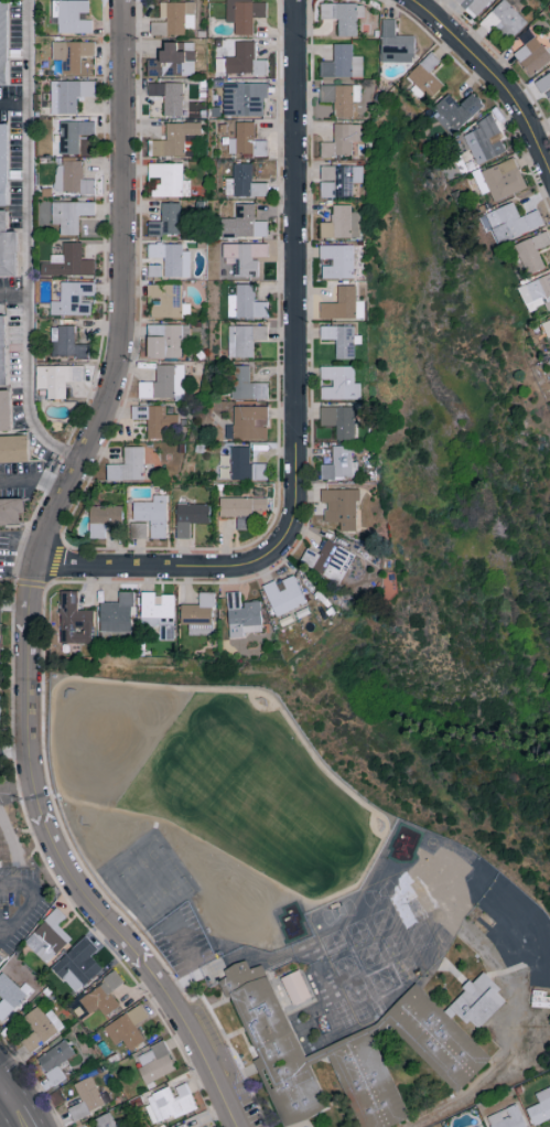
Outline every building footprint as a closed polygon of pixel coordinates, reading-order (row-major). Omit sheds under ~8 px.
[(226,22),(234,22),(234,34),(253,34),(253,17),(266,17),(267,2),(252,1),(252,0),(226,0),(226,22)] [(475,17),(491,0),(457,0),(475,17)] [(506,0),(503,0),(491,11),(500,21),(497,25),(509,38),(527,22),(506,0)] [(195,28),(194,1),(159,2),(160,20),(151,20),(151,35),(185,34),(185,28),(195,28)] [(357,36),(356,17),(365,17),(364,3),(320,4),(321,19),(338,19),(338,36),(357,36)] [(381,19),(381,61),(414,62),(414,35),(395,34),(395,19),(381,19)] [(94,41),(53,42),(53,60),(61,60),(61,74),(80,73),(80,56),(94,55),(94,41)] [(253,41),(235,42),(236,57),(224,57),(225,74),(267,74),(267,59),(254,60),(253,41)] [(148,59),(148,75),(194,76),(195,42),(162,42),(162,59),(148,59)] [(362,55),(352,56),(352,43),(332,44),(333,61),(320,61),(320,77),(363,76),(362,55)] [(430,70),(440,61),(431,52),(407,75),(430,99),(444,86),(430,70)] [(542,96),(545,94),(549,102),(549,72),(534,81),(542,96)] [(94,81),(50,80),(50,114),(76,114),(77,97),(94,97),(94,81)] [(183,115),(183,83),(148,83),(148,96),(163,96),(164,116),(183,115)] [(267,84),(223,83),(223,116),(262,117),(263,97),(267,97),(267,84)] [(360,101),(360,84),(320,85),(320,101),(334,101),(334,116),(353,116),(353,101),(360,101)] [(447,93),(432,109),(456,132),(483,104),(471,93),(460,105),(447,93)] [(507,153),(499,136),(502,135),(492,114),(476,121),(479,128),(465,134),(479,165),(507,153)] [(78,148),(78,135),(95,135),(95,121),(59,121),(59,148),(78,148)] [(165,123),(165,140),(152,140),(152,156),(188,156),(188,137),(201,137),(201,122),(165,123)] [(254,122),(235,122),(235,138),(228,138),(228,155),(267,156),(267,140),(253,140),(254,122)] [(352,142),(362,142),(362,124),(334,123),(333,142),(320,142),(320,155),(352,156),(352,142)] [(527,188),(515,158),(476,174),(483,189),(489,187),(494,201),(527,188)] [(95,193),(95,179),(83,179),(83,162),(55,161),(55,192),(95,193)] [(182,163),(148,163),(148,177),(160,177),(160,184),(152,184),(152,197),(190,196),(190,180),(182,180),(182,163)] [(267,182),(252,183),(251,163),(232,163),(233,178),(224,178),(224,196),(267,196),(267,182)] [(363,166),(320,166),(320,197),(353,197),(353,183),(363,183),(363,166)] [(94,202),(45,201),(45,216),(42,216),(42,224),(60,224),(60,235),(79,235),(79,215),(94,215),(94,202)] [(537,210),(520,217),(514,202),(481,216),(487,232),(492,230),(498,245),(544,225),(537,210)] [(180,203),(161,203),(160,221),(148,221),(147,235),(179,235),(180,203)] [(268,236),(267,221),(255,221),(254,203),(235,204),(235,218),(224,218),(224,237),(268,236)] [(361,212),(352,212),(352,204),(332,205),(333,222),(320,222),(321,238),(362,237),(361,212)] [(17,232),(6,232),(5,209),(0,209),(0,278),(17,278),(17,232)] [(546,231),(515,245),(529,275),(545,267),(537,249),(549,243),(549,238),(546,231)] [(81,242),(63,242),(63,255),(50,255),(50,263),(42,263),(41,274),(95,275),(95,259),(81,259),(81,242)] [(267,243),(220,244),(220,278),(258,277),(258,257),(267,257),(267,243)] [(354,245),(320,245),(320,259),(333,259),(333,266),(322,266),(322,278),(354,278),(354,245)] [(189,277),(190,249),(151,248),(150,263),(163,263),(163,277),(189,277)] [(162,265),(148,264),(148,276),(162,277),(162,265)] [(529,312),(545,304),(548,311),(549,310),(549,273),(518,288),(529,312)] [(50,314),(90,315),(91,303),(81,303),(81,295),(94,295),(94,282),(61,282),(60,301),(50,301),(50,314)] [(148,285),(148,298),(160,298),(160,305),(151,305),(151,317),(190,316),(190,304),(182,304),(182,284),(148,285)] [(228,284),(227,318),(268,318),(268,302),(255,301),(255,285),(228,284)] [(365,318),(365,301),(357,301),(357,285),(338,286),(338,302),(320,303),(320,319),(365,318)] [(542,323),(548,337),(549,336),(549,319),(542,323)] [(182,357),(181,338),(190,338),(189,324),(147,325),(148,358),(182,357)] [(76,325),(57,325),(57,357),(89,358),(89,344),(75,343),(76,325)] [(253,357),(253,340),(267,340),(267,326),(228,325),(228,357),(253,357)] [(336,359),(355,359),(355,344),(362,344),(362,335),(355,335),(355,326),(320,326),(320,340),(336,340),(336,359)] [(185,365),(156,365),(156,382),(138,381),(138,398),(184,399),(185,365)] [(83,366),(35,366),(35,389),(46,389),(46,399),(65,399),(65,381),(83,381),(83,366)] [(267,383),(250,383),(250,366),(234,366),(235,399),(267,398),(267,383)] [(355,366),(321,367),(321,379),(333,379),(333,386),(320,386),(321,400),(362,399),(362,383),(355,383),(355,366)] [(10,432),(9,391),(0,391),(0,432),(10,432)] [(166,414),(166,405),(131,406),(132,419),(147,418),(148,438),(170,438),(170,432),(179,432),(179,414),(166,414)] [(267,407),(234,406),(233,439),(267,439),(267,407)] [(356,407),(321,406),(320,425),(336,425),(336,439),(355,440),(356,407)] [(0,436),(0,463),(28,463),(27,436),(0,436)] [(106,464),(106,481),(143,481),(142,446),(123,447),(124,464),(106,464)] [(321,478),(358,478),(358,462),(353,462),(353,446),(333,446),(333,464),(321,464),(321,478)] [(267,464),(250,464),(249,447),(231,447),(231,480),(267,479),(267,464)] [(340,531),(357,531),(357,489),(321,490),(321,503),(325,503),(325,523),(340,523),(340,531)] [(133,521),(148,521),(148,538),(165,538),(166,495),(152,495),(152,501),(133,501),(133,521)] [(267,498),(219,498),(219,517),(237,517),(237,530),(250,530),(250,509),(267,510),(267,498)] [(18,526),(19,514),(23,514),(23,502),(0,502),(0,526),(18,526)] [(209,504),(176,504),(176,538),(190,538),(190,523),(209,523),(209,504)] [(122,506),(89,506),(90,539),(105,538),(105,526),(122,525),(122,506)] [(147,522),(131,522),(130,538),(147,538),(147,522)] [(319,554),(307,548),(299,562),(340,583),(355,554),(327,540),(319,554)] [(281,580),(284,588),(278,590),(275,581),(263,585),(274,616),(305,605),(294,575),(281,580)] [(260,601),(241,602),(241,591),(226,592),(228,638),(243,638),(243,633),(262,632),(260,601)] [(78,592),(59,592),(59,644),(93,643),(93,610),(78,610),(78,592)] [(99,631),(131,632),(131,616),(134,616),(135,592),(118,592),(118,603),(100,602),(99,631)] [(174,595),(154,594),(154,592),(142,592),(141,625),(154,626),(154,639),(174,639),(174,595)] [(181,604),(181,624),(188,624),(188,635),(213,635),(213,592),(199,592),(199,604),(181,604)] [(66,916),(56,907),(23,941),(46,964),(71,938),(57,925),(66,916)] [(75,993),(102,968),(90,956),(98,949),(85,935),(51,967),(75,993)] [(402,1126),(399,1126),(366,1126),(345,1080),(336,1059),(335,1059),(313,1067),(331,1110),(293,1126),(291,1126),(284,1126),(279,1113),(256,1060),(227,992),(222,980),(262,967),(273,992),(278,1000),(306,1059),(306,1060),(308,1059),(345,1042),(384,1026),(411,997),(418,991),(419,990),(420,991),(478,1045),(492,1058),(493,1059),(478,1074),(460,1095),(422,1059),(412,1048),(393,1030),(376,1041),(384,1059),(411,1121),(402,1126)] [(110,992),(124,982),(117,971),(78,998),(89,1014),(99,1007),(105,1016),(119,1006),(110,992)] [(2,972),(0,974),(0,996),(3,998),(0,1001),(0,1019),(2,1020),(26,994),(2,972)] [(314,1002),(295,1008),(289,992),(284,983),(301,976),(309,991),(314,1002)] [(148,1016),(140,1004),(103,1027),(114,1045),(122,1040),(128,1050),(144,1041),(134,1025),(148,1016)] [(43,1014),(39,1006),(23,1015),(33,1032),(21,1039),(28,1051),(64,1029),(52,1009),(43,1014)] [(176,1069),(162,1039),(135,1051),(142,1066),(138,1068),(145,1084),(176,1069)] [(45,1092),(66,1079),(57,1065),(74,1054),(65,1040),(36,1057),(47,1077),(39,1082),(45,1092)] [(104,1089),(98,1092),(91,1076),(73,1084),(81,1101),(67,1108),(72,1120),(111,1102),(104,1089)] [(154,1125),(197,1108),(187,1082),(172,1088),(171,1086),(143,1097),(154,1125)] [(539,1103),(526,1109),(534,1126),(549,1118),(549,1086),(535,1093),(539,1103)] [(518,1104),(487,1115),(491,1126),(526,1126),(518,1104)] [(109,1111),(93,1119),(97,1126),(116,1126),(109,1111)]
